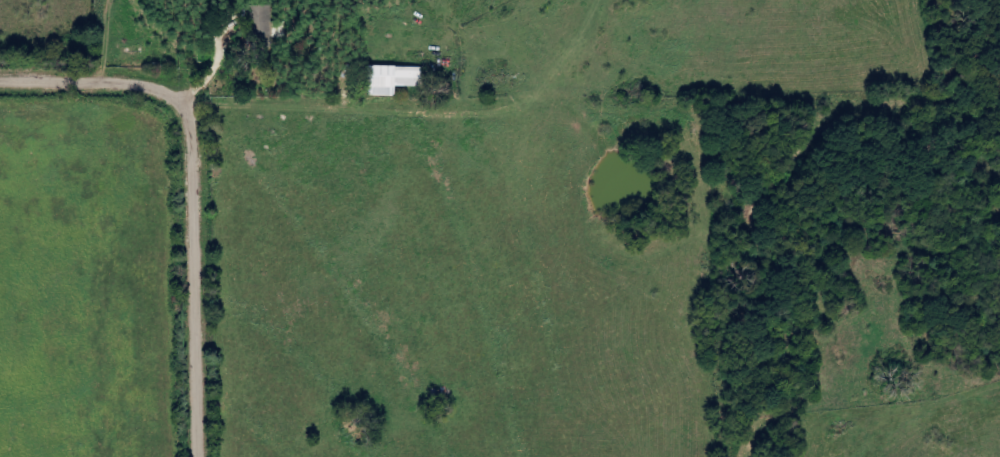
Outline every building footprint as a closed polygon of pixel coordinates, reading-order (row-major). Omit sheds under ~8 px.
[(274,5),(248,6),(248,47),(272,47),(272,38),(287,37),(287,22),(274,22),(274,5)] [(396,87),(424,87),(425,68),(369,66),(368,96),(396,97),(396,87)]
